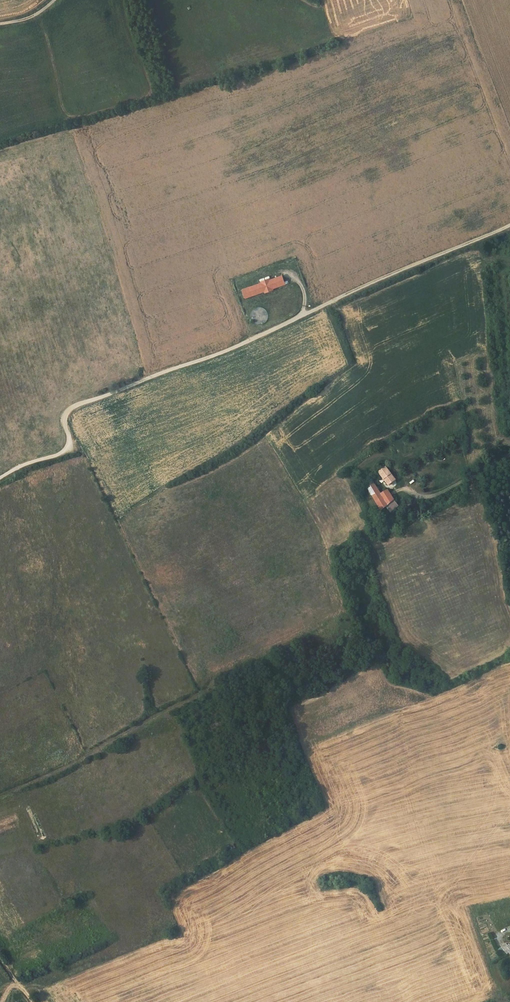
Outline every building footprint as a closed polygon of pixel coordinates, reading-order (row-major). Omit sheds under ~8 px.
[(246,297),(286,284),(282,274),(271,278),(270,276),(260,279),(261,280),(249,284),(250,285),(242,287),(246,297)] [(268,319),(262,307),(257,309),(258,311),(251,315),(257,325),(268,319)] [(373,469),(375,473),(381,483),(387,479),(389,482),(392,480),(390,475),(389,476),(385,471),(381,464),(373,469)] [(371,478),(370,476),(363,480),(359,482),(371,507),(378,504),(381,508),(390,503),(380,488),(374,491),(368,480),(371,478)] [(501,948),(509,957),(509,939),(501,948)]
